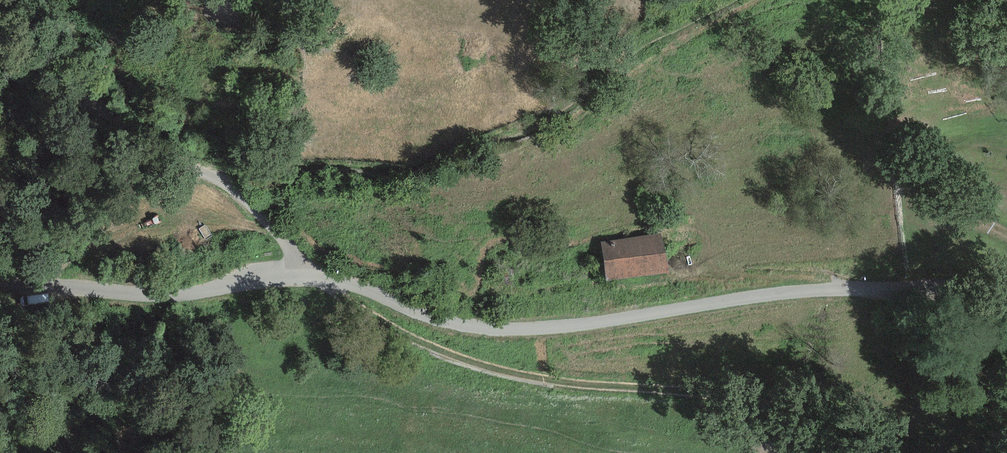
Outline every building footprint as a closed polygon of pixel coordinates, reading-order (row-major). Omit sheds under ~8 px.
[(676,242),(614,247),(617,286),(679,281),(676,242)]
